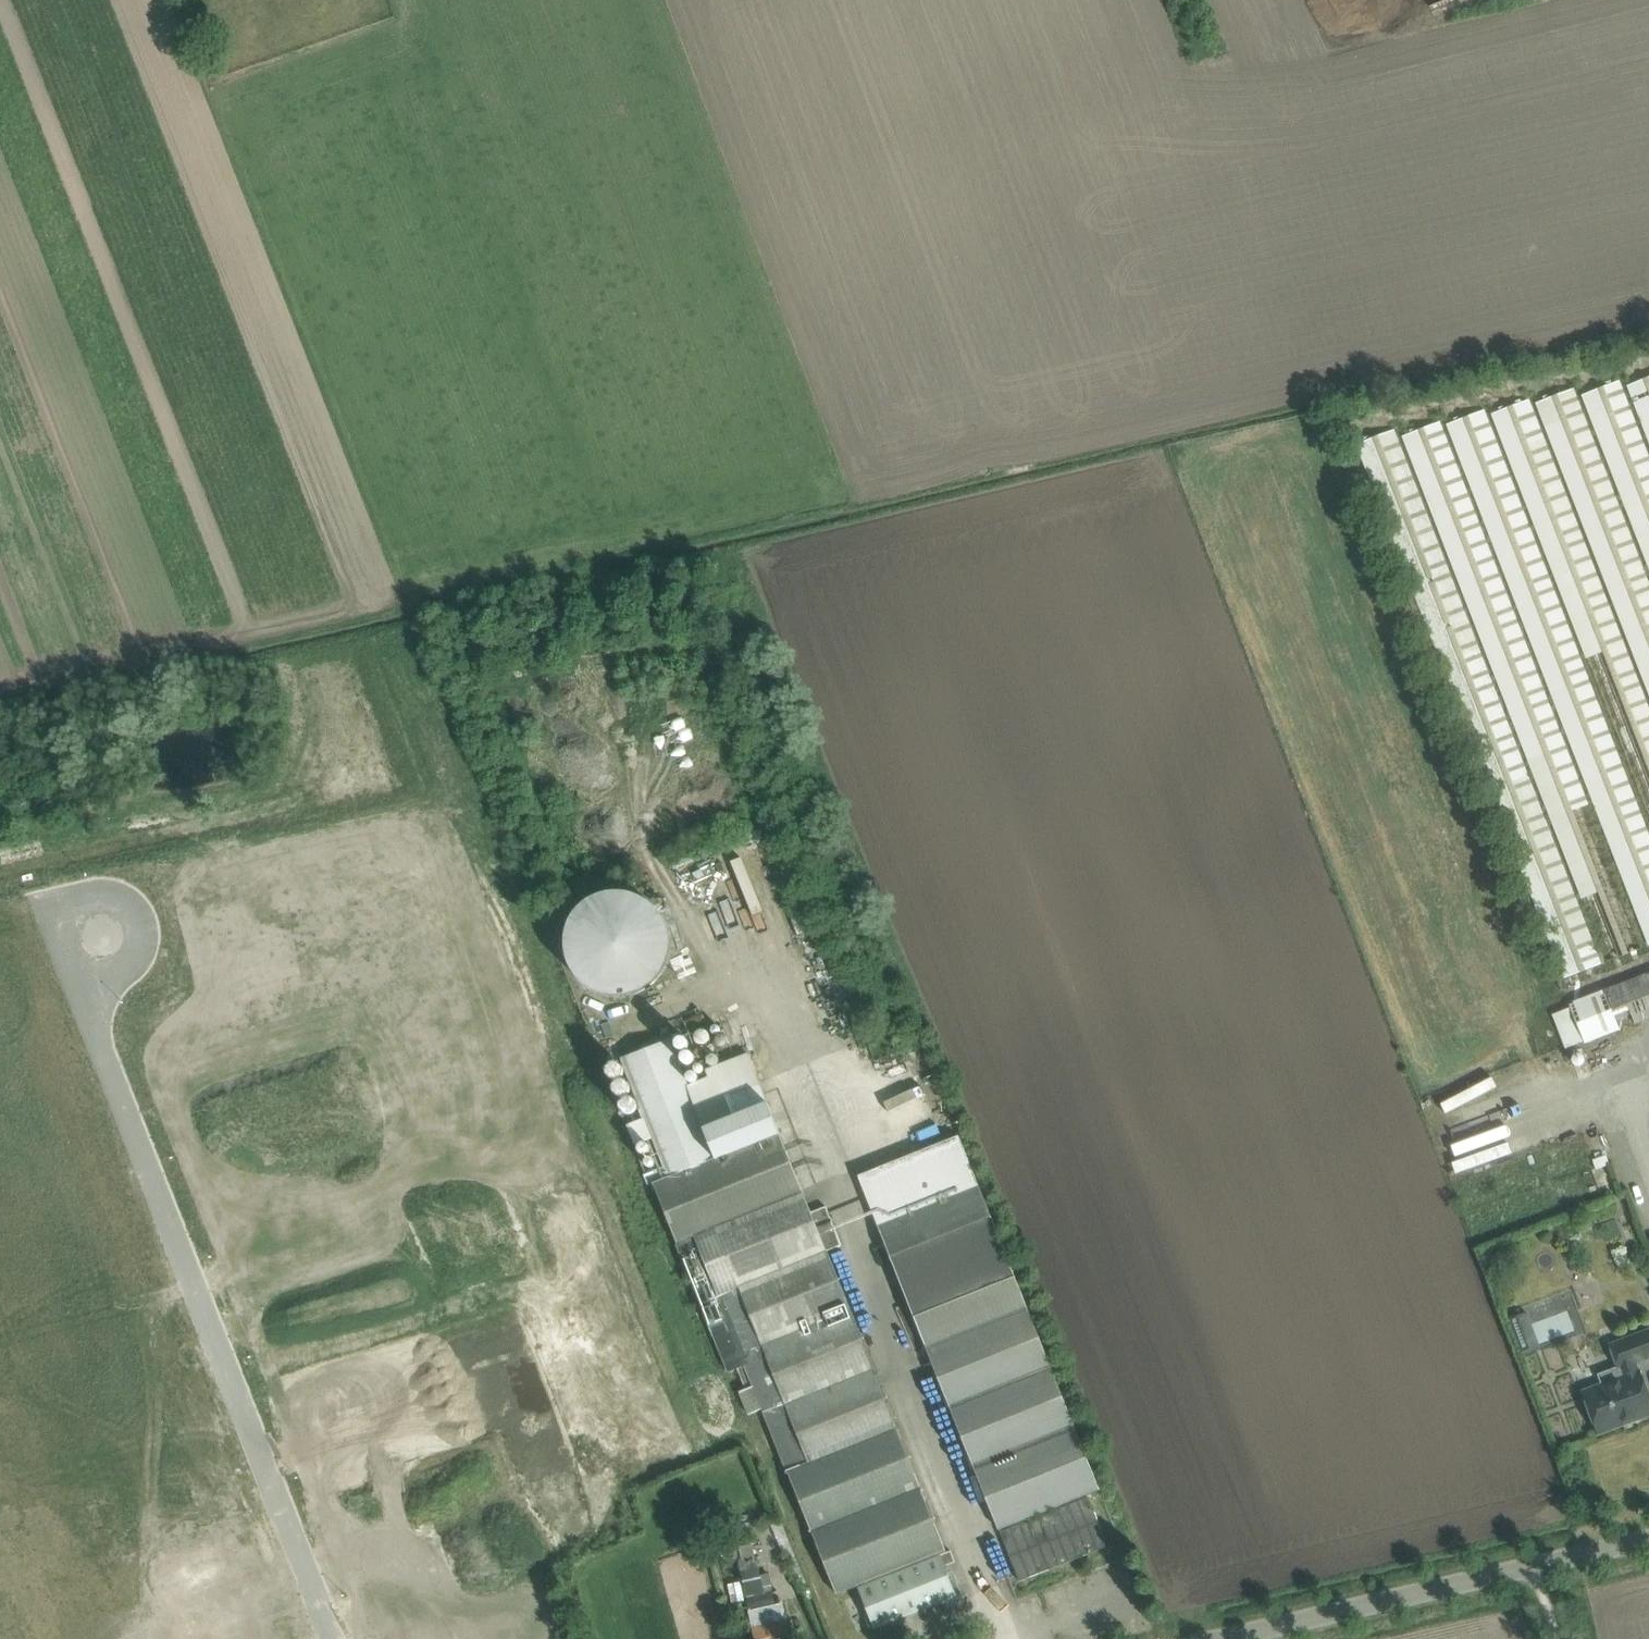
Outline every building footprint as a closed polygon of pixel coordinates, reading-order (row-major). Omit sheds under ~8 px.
[(1360,445),(1557,972),(1648,937),(1648,386),(1360,445)] [(592,988),(604,993),(613,995),(624,995),(632,993),(642,989),(650,984),(657,978),(663,970),(668,959),(671,950),(671,940),(669,929),(666,921),(660,912),(653,904),(646,898),(637,893),(625,891),(615,891),(606,892),(598,894),(588,900),(580,906),(575,912),(570,920),(568,927),(566,935),(566,940),(566,948),(567,955),(568,961),(571,967),(576,975),(579,979),(585,983),(592,988)] [(1569,1004),(1584,1043),(1620,1030),(1615,1019),(1631,1014),(1635,1024),(1648,1019),(1648,973),(1569,1004)] [(626,1063),(671,1175),(655,1182),(730,1372),(739,1368),(747,1389),(741,1391),(750,1414),(765,1408),(837,1592),(858,1584),(875,1628),(956,1596),(944,1566),(955,1562),(951,1551),(940,1556),(939,1553),(946,1550),(829,1254),(843,1248),(828,1210),(813,1215),(749,1053),(706,1070),(709,1077),(688,1085),(673,1045),(626,1063)] [(935,1056),(882,1071),(893,1112),(946,1098),(935,1056)] [(1019,1290),(971,1170),(958,1137),(856,1177),(870,1211),(926,1349),(991,1509),(999,1529),(1100,1489),(1028,1309),(1019,1290)] [(1575,1332),(1563,1296),(1509,1314),(1521,1350),(1575,1332)] [(1585,1398),(1598,1433),(1648,1414),(1648,1395),(1640,1370),(1638,1371),(1635,1363),(1648,1357),(1648,1330),(1635,1335),(1610,1345),(1625,1383),(1585,1398)] [(1000,1532),(1020,1581),(1108,1546),(1089,1497),(1000,1532)] [(754,1632),(755,1638),(791,1638),(788,1624),(783,1603),(776,1604),(772,1586),(773,1586),(769,1566),(760,1568),(758,1556),(739,1560),(750,1610),(749,1610),(754,1632)]
